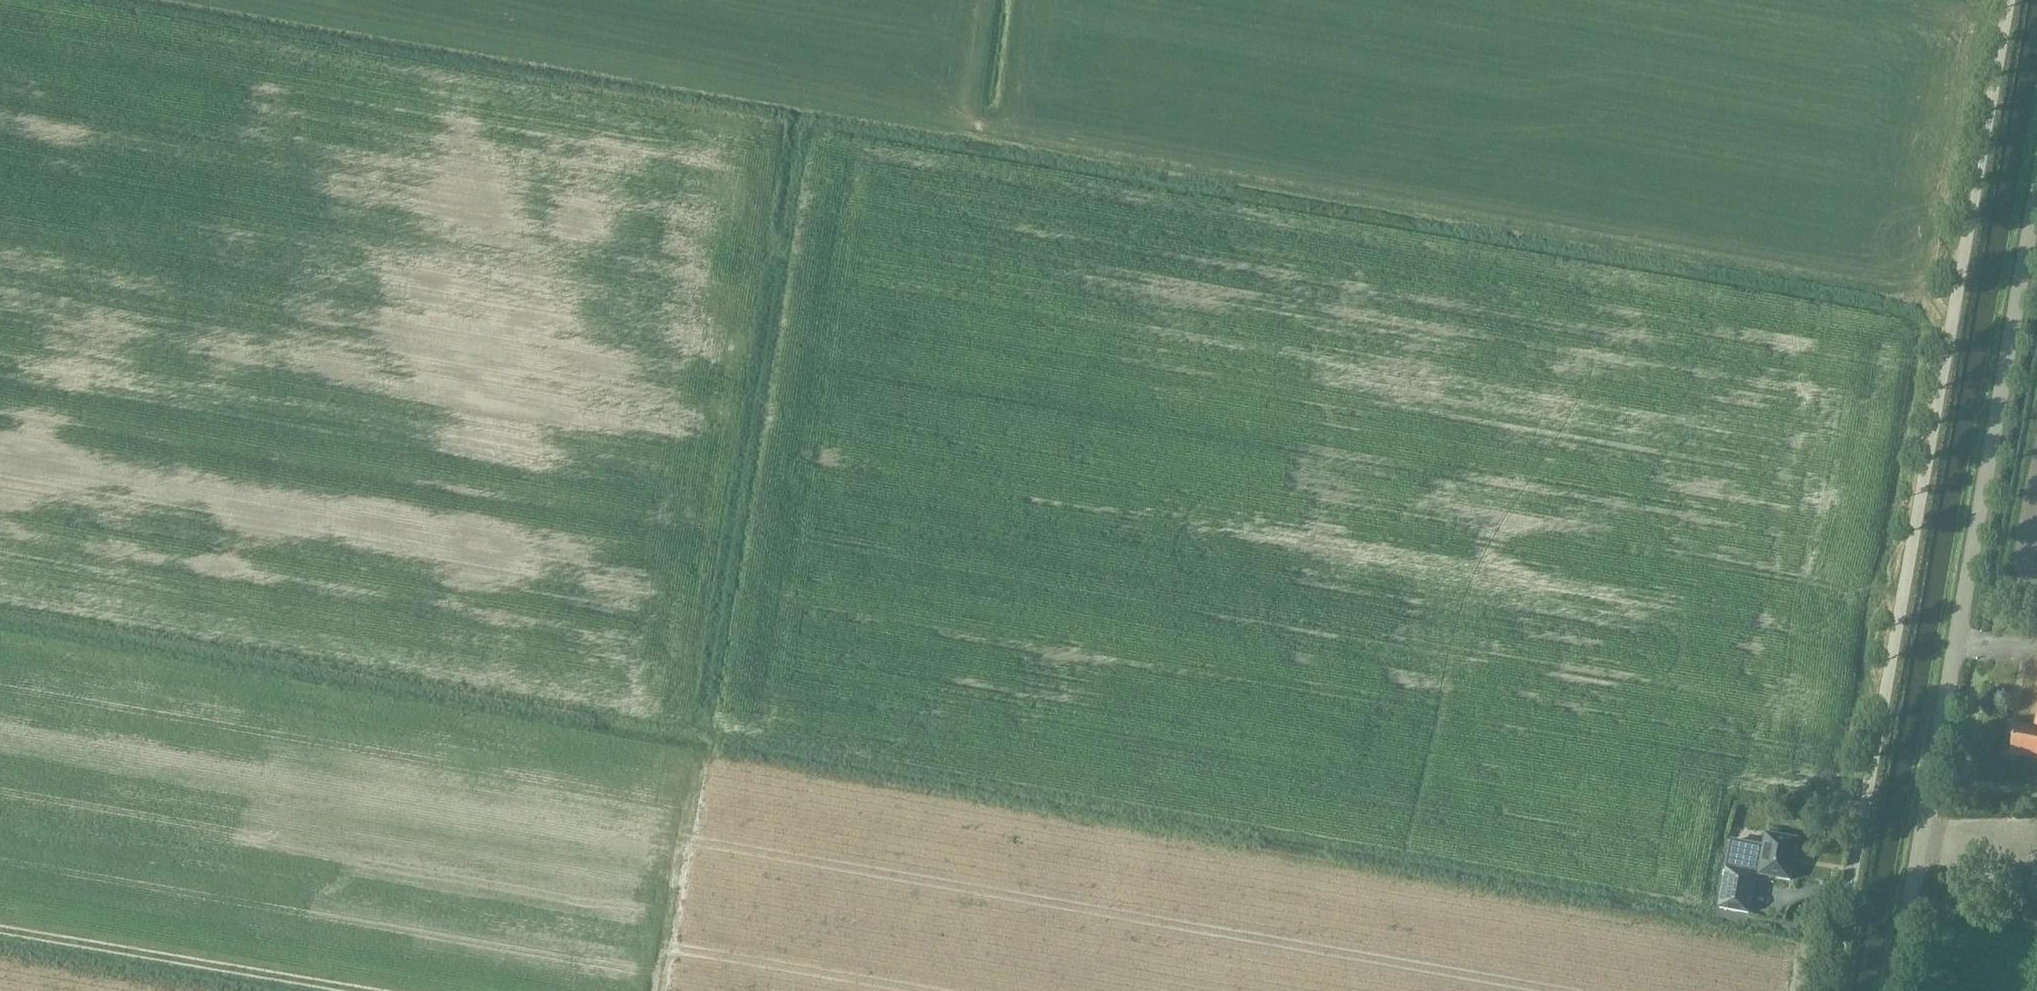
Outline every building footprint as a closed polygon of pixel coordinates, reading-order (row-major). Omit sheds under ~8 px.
[(2034,728),(2013,725),(2009,755),(2036,759),(2036,713),(2034,728)] [(1756,874),(1789,880),(1796,839),(1765,833),(1762,845),(1728,838),(1723,865),(1726,866),(1738,869),(1736,877),(1746,879),(1747,871),(1757,873),(1756,874)] [(1738,869),(1726,866),(1719,907),(1748,913),(1756,874),(1757,873),(1747,871),(1746,879),(1736,877),(1738,869)] [(1755,918),(1766,920),(1769,898),(1759,897),(1755,918)]
